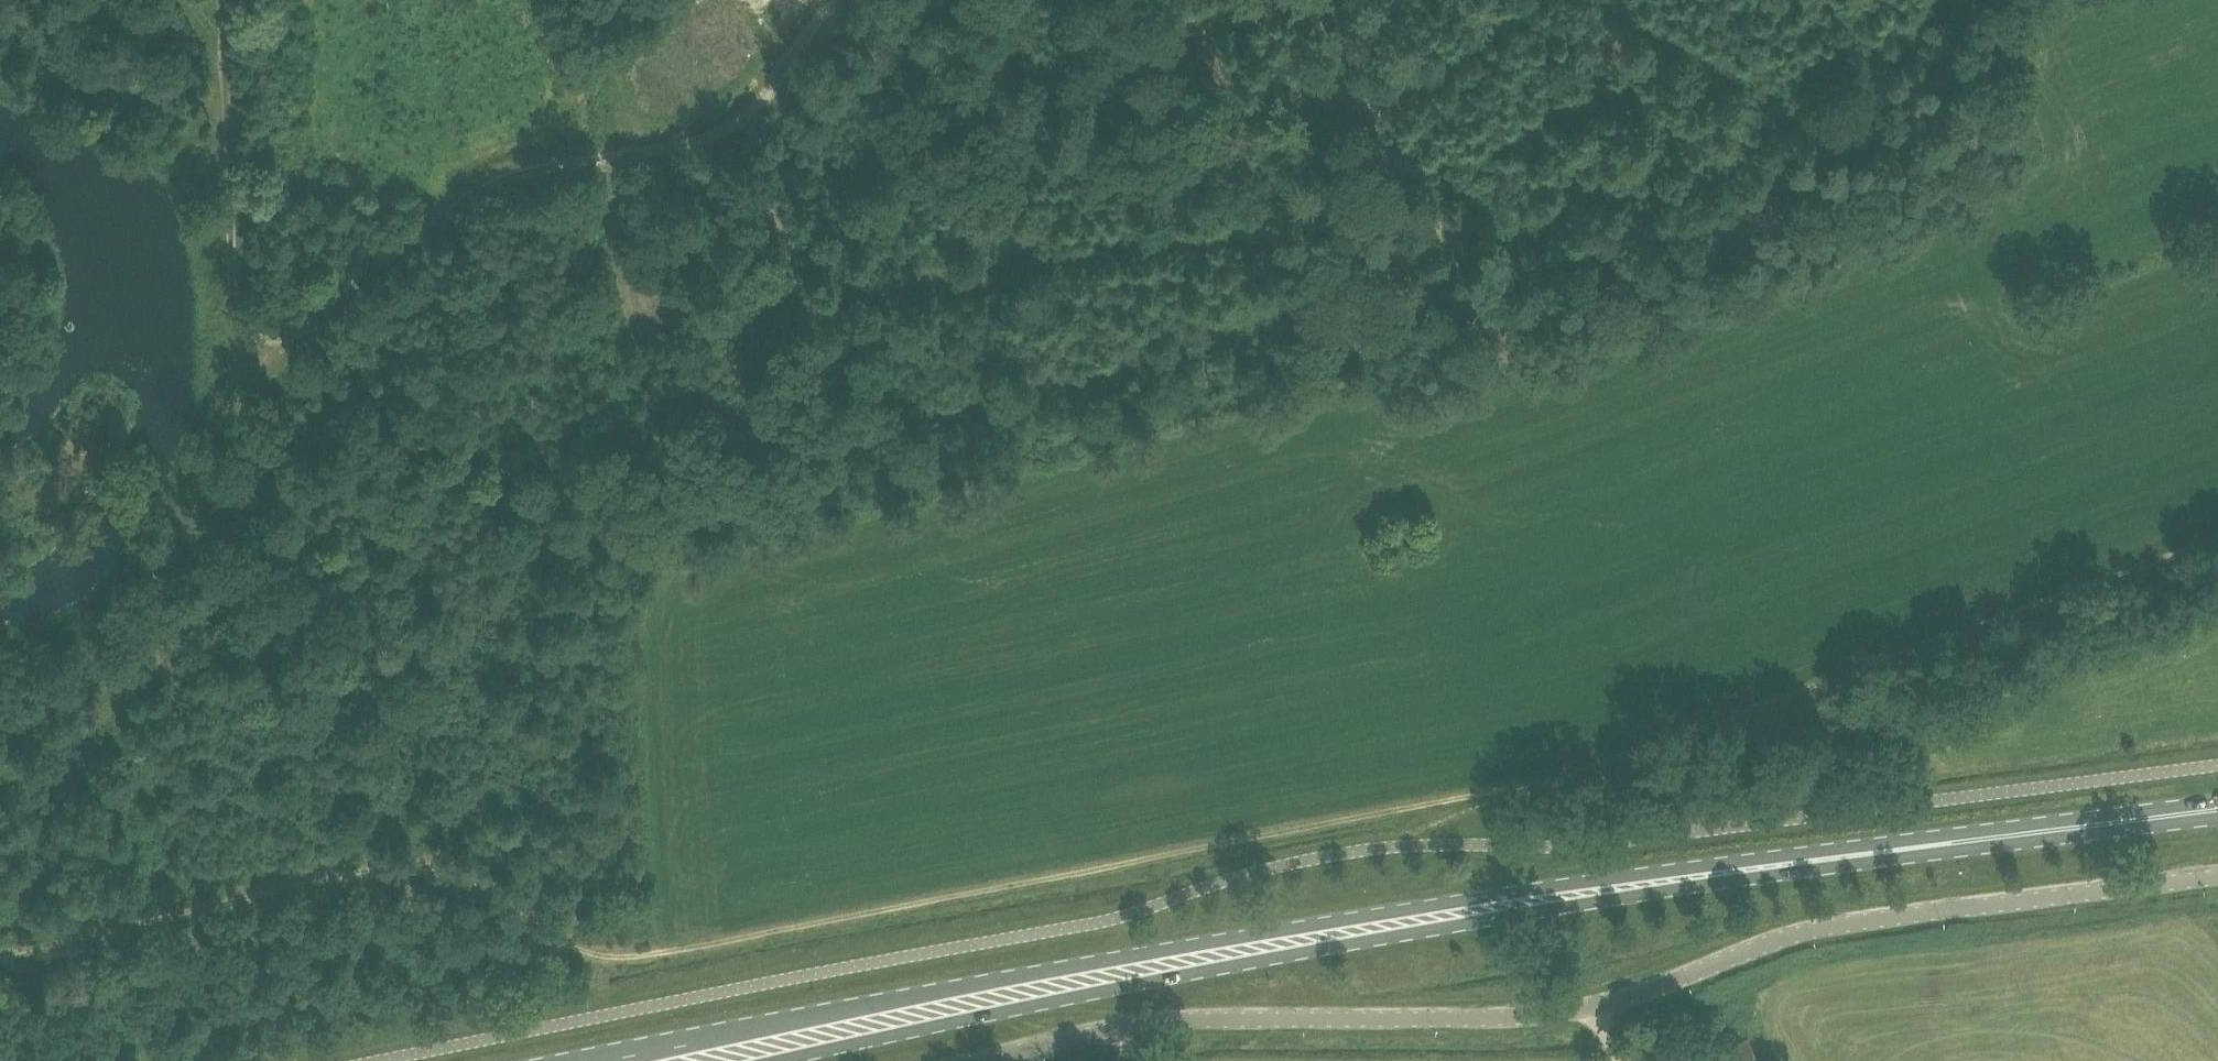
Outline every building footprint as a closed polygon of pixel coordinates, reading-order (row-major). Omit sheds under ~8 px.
[(1747,1040),(1702,1060),(1757,1060),(1747,1040)]
